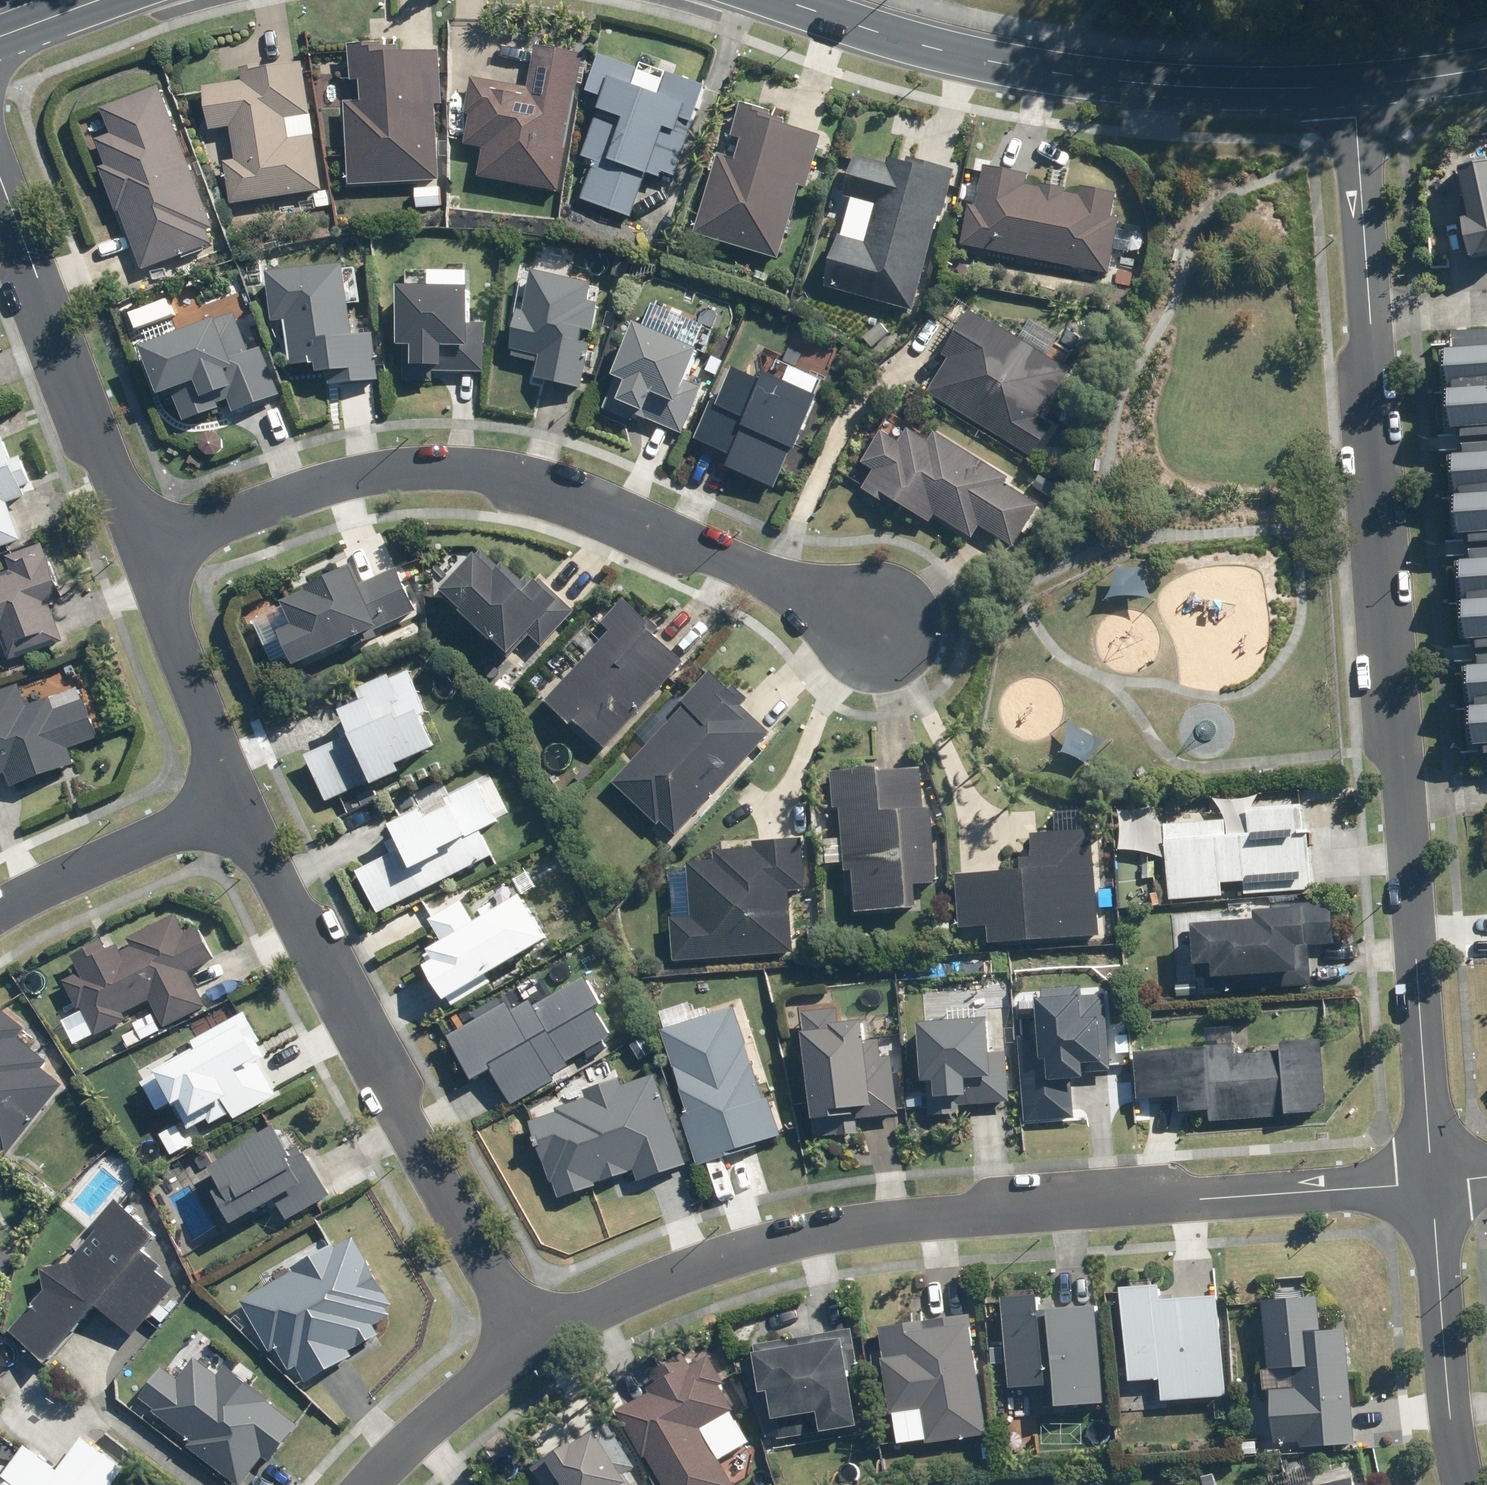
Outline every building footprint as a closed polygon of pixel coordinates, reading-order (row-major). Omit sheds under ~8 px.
[(349,186),(440,180),(434,105),(443,104),(439,51),(400,54),(400,47),(384,48),(384,43),(348,46),(350,79),(358,78),(360,101),(343,102),(349,186)] [(558,192),(582,54),(534,46),(527,88),(471,77),(464,115),(469,116),(464,144),(483,147),(478,177),(558,192)] [(581,200),(631,217),(645,173),(659,178),(661,172),(673,176),(703,86),(666,74),(665,79),(598,57),(586,92),(602,97),(581,157),(594,162),(581,200)] [(322,190),(302,62),(261,68),(260,65),(240,69),(241,81),(203,87),(210,130),(230,127),(235,160),(223,162),(230,205),(322,190)] [(217,242),(155,85),(99,107),(111,137),(96,142),(105,165),(97,168),(139,273),(217,242)] [(779,255),(801,182),(812,186),(827,134),(796,125),(798,119),(775,112),(777,107),(751,99),(741,133),(750,136),(742,163),(726,158),(704,232),(779,255)] [(914,314),(952,170),(891,154),(888,166),(854,157),(845,191),(878,199),(867,243),(833,234),(819,288),(914,314)] [(1457,169),(1466,219),(1460,220),(1466,258),(1486,255),(1486,163),(1457,169)] [(967,244),(1111,273),(1121,221),(1115,220),(1120,192),(1088,186),(1087,195),(1032,183),(1034,173),(991,165),(984,206),(975,205),(967,244)] [(442,187),(415,186),(415,207),(442,207),(442,187)] [(1145,233),(1122,230),(1119,249),(1143,252),(1145,233)] [(347,266),(266,272),(270,324),(283,323),(286,366),(314,364),(315,373),(329,372),(330,384),(379,380),(375,333),(352,334),(347,266)] [(430,271),(429,285),(396,285),(395,346),(404,346),(403,377),(433,378),(433,375),(482,376),(483,324),(469,323),(469,288),(470,272),(430,271)] [(579,390),(602,290),(528,274),(511,350),(538,356),(532,379),(579,390)] [(948,357),(927,393),(1033,457),(1052,426),(1042,419),(1072,369),(971,308),(943,353),(948,357)] [(248,310),(139,349),(158,401),(173,396),(182,421),(227,405),(230,415),(279,397),(248,310)] [(633,323),(611,376),(623,381),(615,401),(646,414),(654,394),(675,403),(697,350),(633,323)] [(1452,332),(1452,350),(1443,350),(1445,424),(1486,423),(1486,331),(1452,332)] [(731,371),(715,410),(745,423),(727,466),(777,487),(816,395),(766,373),(762,384),(731,371)] [(1011,479),(935,433),(929,443),(904,428),(896,441),(878,430),(858,464),(874,473),(863,491),(882,503),(885,497),(930,523),(935,516),(972,538),(979,526),(1015,548),(1040,505),(1007,485),(1011,479)] [(21,534),(9,499),(20,495),(17,486),(26,483),(22,471),(35,467),(28,448),(13,453),(8,440),(0,443),(0,542),(21,534)] [(1460,443),(1461,456),(1449,457),(1454,538),(1486,536),(1486,441),(1460,443)] [(520,595),(474,548),(439,582),(526,670),(577,618),(537,578),(520,595)] [(23,574),(0,583),(0,639),(12,635),(19,653),(19,654),(63,639),(46,592),(61,586),(53,562),(50,564),(45,550),(18,560),(23,574)] [(373,580),(368,570),(300,601),(309,622),(295,629),(310,661),(423,609),(403,567),(373,580)] [(611,750),(694,663),(626,598),(605,619),(620,634),(551,706),(576,731),(583,724),(611,750)] [(1459,601),(1461,639),(1486,637),(1486,600),(1459,601)] [(1477,656),(1478,667),(1464,667),(1467,747),(1486,746),(1486,655),(1477,656)] [(438,749),(406,665),(354,685),(360,702),(340,710),(351,739),(307,756),(324,801),(368,784),(370,788),(401,776),(396,765),(438,749)] [(680,830),(681,830),(767,736),(738,709),(744,703),(715,677),(692,703),(695,705),(624,783),(663,820),(666,816),(680,830)] [(11,765),(16,780),(61,765),(58,756),(70,752),(67,743),(97,732),(86,701),(55,713),(50,700),(28,709),(20,688),(0,696),(0,768),(11,765)] [(929,766),(841,770),(843,807),(850,807),(853,869),(862,869),(864,911),(925,908),(924,884),(943,883),(939,808),(931,808),(929,766)] [(489,775),(389,826),(400,848),(357,870),(379,913),(492,855),(482,834),(512,819),(489,775)] [(1222,901),(1221,881),(1245,879),(1246,899),(1311,895),(1306,805),(1245,809),(1247,833),(1225,835),(1224,820),(1163,824),(1168,904),(1222,901)] [(970,876),(974,922),(1002,920),(1003,938),(1103,930),(1096,831),(1044,835),(1045,860),(1052,859),(1053,870),(970,876)] [(726,865),(698,867),(702,921),(682,923),(684,957),(712,955),(712,958),(747,955),(748,952),(795,949),(791,887),(808,886),(805,843),(765,846),(765,853),(736,855),(737,868),(727,869),(726,865)] [(486,977),(546,939),(510,880),(465,909),(460,901),(428,921),(440,941),(426,951),(432,961),(422,967),(445,1003),(450,999),(454,1005),(489,983),(486,977)] [(1201,964),(1203,993),(1310,987),(1308,946),(1334,945),(1331,901),(1256,906),(1256,921),(1190,925),(1193,965),(1201,964)] [(89,1002),(103,1029),(128,1017),(125,1010),(156,995),(150,982),(159,978),(158,975),(174,967),(179,976),(218,956),(204,930),(191,937),(181,917),(136,940),(142,949),(116,962),(108,946),(82,960),(89,974),(75,981),(86,1003),(89,1002)] [(443,1019),(451,1034),(446,1036),(470,1080),(490,1069),(510,1104),(570,1071),(566,1064),(612,1039),(596,1009),(602,1005),(587,977),(532,1006),(529,1001),(509,1012),(505,1005),(467,1025),(459,1011),(443,1019)] [(1035,1051),(1021,1052),(1023,1122),(1070,1121),(1069,1081),(1083,1081),(1083,1073),(1108,1072),(1106,996),(1076,996),(1076,987),(1040,988),(1040,999),(1034,999),(1035,1051)] [(776,1099),(765,1102),(760,1087),(769,1084),(741,998),(694,1014),(697,1021),(661,1032),(688,1115),(680,1118),(696,1166),(731,1155),(730,1153),(787,1135),(776,1099)] [(843,1002),(797,1008),(814,1139),(859,1133),(857,1121),(900,1115),(889,1036),(862,1039),(860,1023),(846,1024),(843,1002)] [(63,1080),(43,1062),(46,1058),(28,1043),(36,1034),(0,1004),(0,1153),(1,1154),(63,1080)] [(271,1056),(242,1009),(138,1072),(161,1109),(173,1102),(190,1130),(196,1126),(200,1133),(231,1114),(235,1120),(263,1103),(266,1108),(281,1099),(259,1063),(271,1056)] [(989,1024),(918,1025),(918,1085),(928,1085),(928,1117),(960,1117),(960,1107),(1012,1107),(1012,1054),(990,1054),(989,1024)] [(1179,1099),(1180,1113),(1209,1111),(1210,1123),(1324,1117),(1320,1041),(1132,1050),(1135,1101),(1179,1099)] [(685,1165),(654,1076),(623,1087),(619,1077),(583,1090),(586,1099),(525,1121),(553,1200),(632,1172),(636,1182),(685,1165)] [(331,1194),(299,1143),(290,1149),(273,1121),(243,1140),(247,1145),(209,1169),(220,1187),(212,1192),(233,1226),(274,1200),(287,1221),(331,1194)] [(45,1365),(96,1303),(132,1333),(177,1279),(141,1249),(156,1231),(116,1198),(61,1265),(51,1256),(42,1268),(52,1276),(5,1332),(45,1365)] [(242,1300),(293,1390),(384,1339),(375,1324),(394,1313),(351,1238),(242,1300)] [(44,1278),(30,1264),(10,1286),(24,1299),(44,1278)] [(1158,1283),(1122,1285),(1126,1380),(1160,1378),(1161,1400),(1229,1397),(1224,1295),(1158,1298),(1158,1283)] [(1039,1292),(1003,1295),(1009,1387),(1045,1385),(1039,1292)] [(1297,1387),(1268,1389),(1271,1444),(1351,1439),(1344,1328),(1321,1329),(1319,1296),(1262,1300),(1267,1374),(1296,1373),(1297,1387)] [(1097,1303),(1048,1306),(1054,1406),(1103,1403),(1097,1303)] [(987,1433),(972,1312),(878,1324),(893,1444),(987,1433)] [(777,1439),(859,1423),(849,1376),(861,1374),(851,1327),(752,1347),(760,1391),(767,1390),(777,1439)] [(236,1484),(244,1484),(263,1459),(270,1464),(299,1424),(253,1390),(262,1377),(214,1341),(199,1361),(194,1357),(178,1379),(160,1366),(137,1396),(144,1401),(136,1411),(236,1484)] [(618,1411),(662,1484),(733,1484),(700,1430),(746,1402),(714,1349),(691,1363),(683,1351),(647,1372),(656,1388),(618,1410),(618,1411)] [(126,1462),(94,1441),(103,1428),(31,1380),(11,1409),(0,1401),(0,1434),(20,1447),(1,1476),(7,1480),(4,1484),(111,1484),(126,1462)] [(543,1458),(561,1484),(631,1484),(624,1475),(639,1466),(606,1416),(543,1458)] [(1355,1471),(1289,1484),(1358,1484),(1355,1471)]
